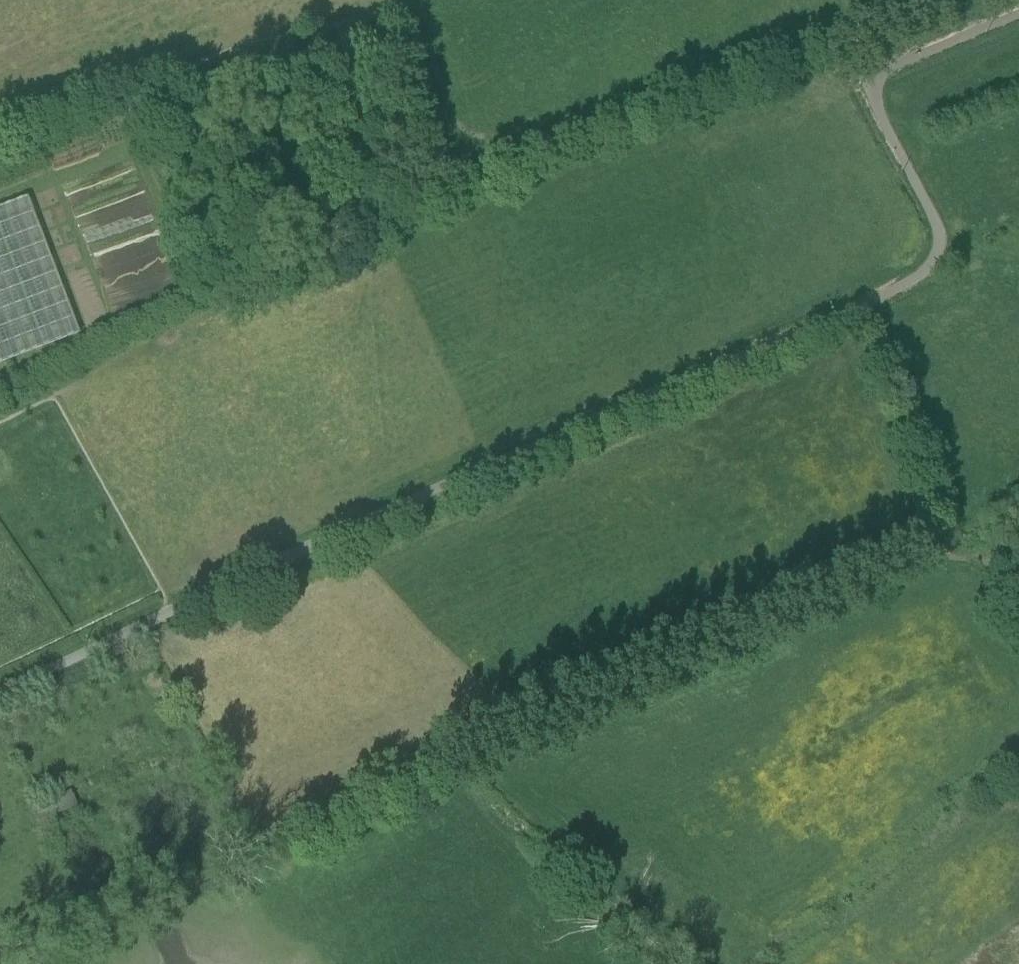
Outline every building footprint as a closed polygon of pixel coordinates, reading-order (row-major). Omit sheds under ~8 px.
[(79,333),(27,197),(0,208),(0,363),(79,333)]
